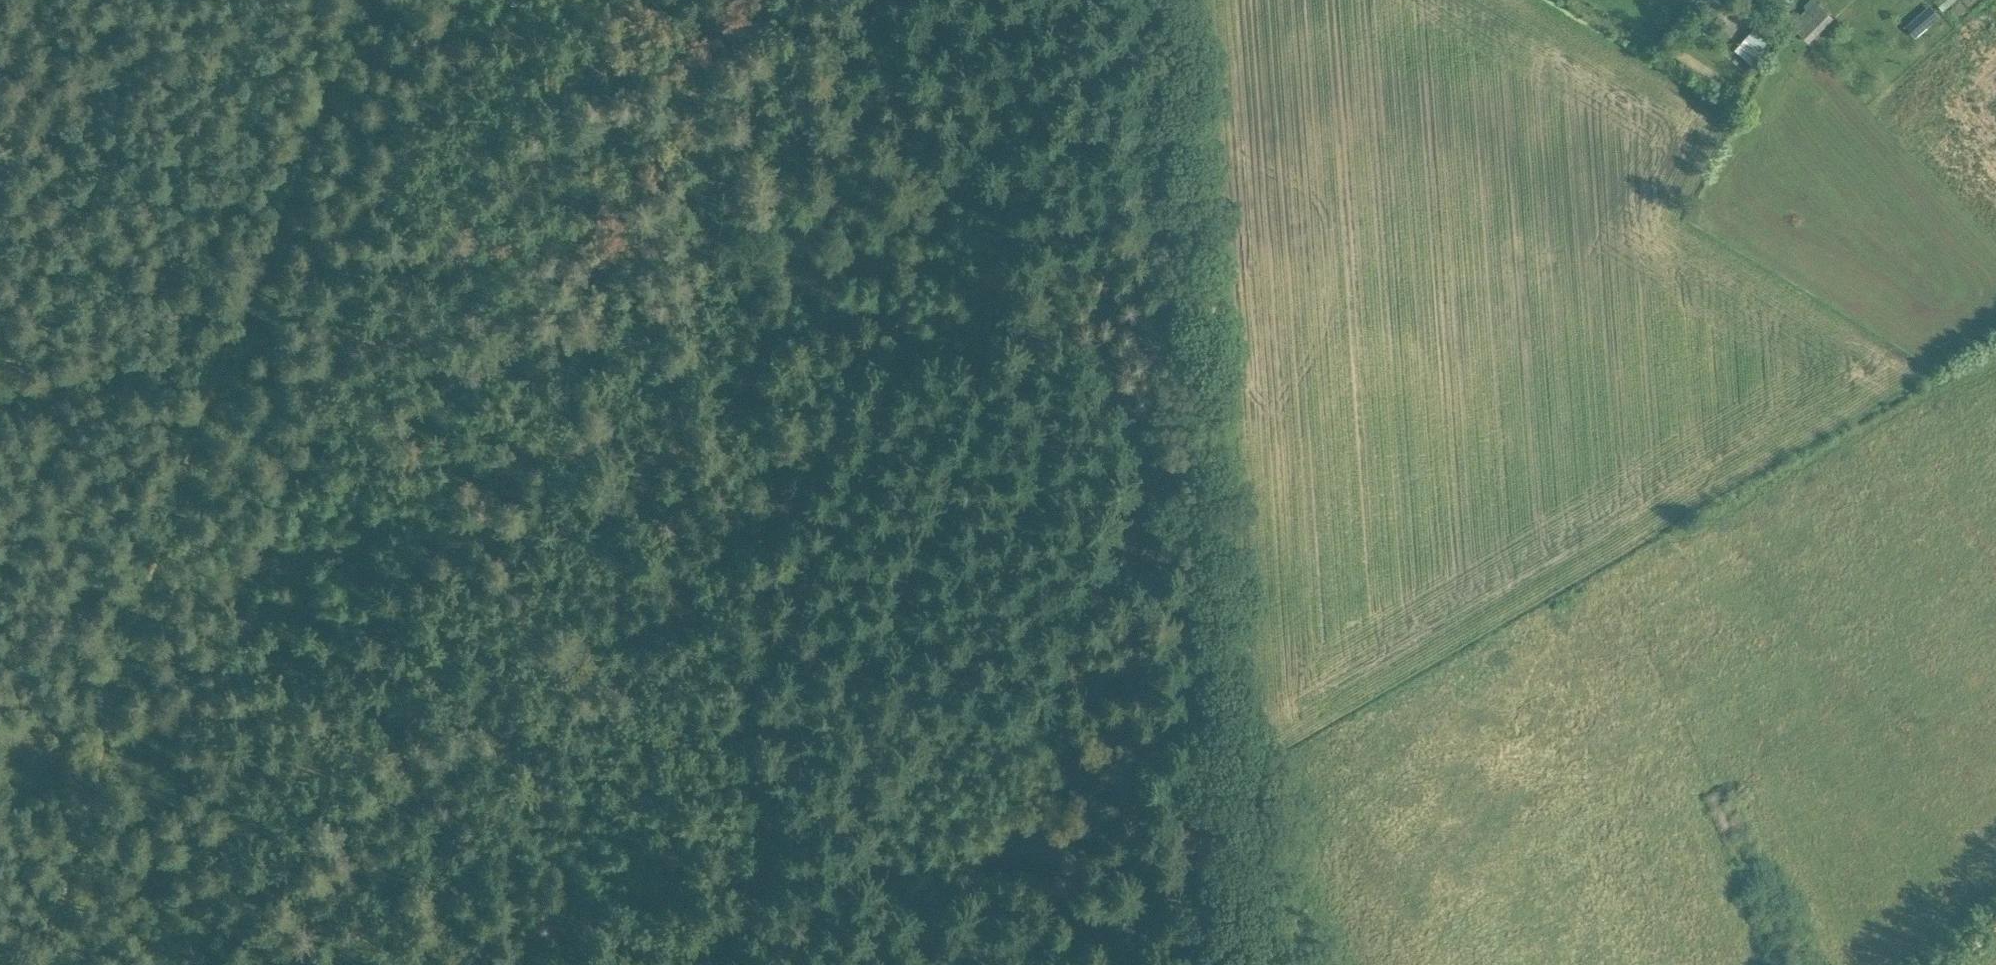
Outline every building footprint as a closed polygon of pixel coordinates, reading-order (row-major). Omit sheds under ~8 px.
[(1832,14),(1819,0),(1809,0),(1788,19),(1807,38),(1832,14)] [(1758,61),(1775,39),(1764,31),(1770,24),(1746,2),(1733,16),(1753,35),(1750,39),(1747,37),(1738,48),(1751,58),(1753,56),(1758,61)] [(1920,32),(1937,17),(1928,6),(1911,20),(1920,32)]
